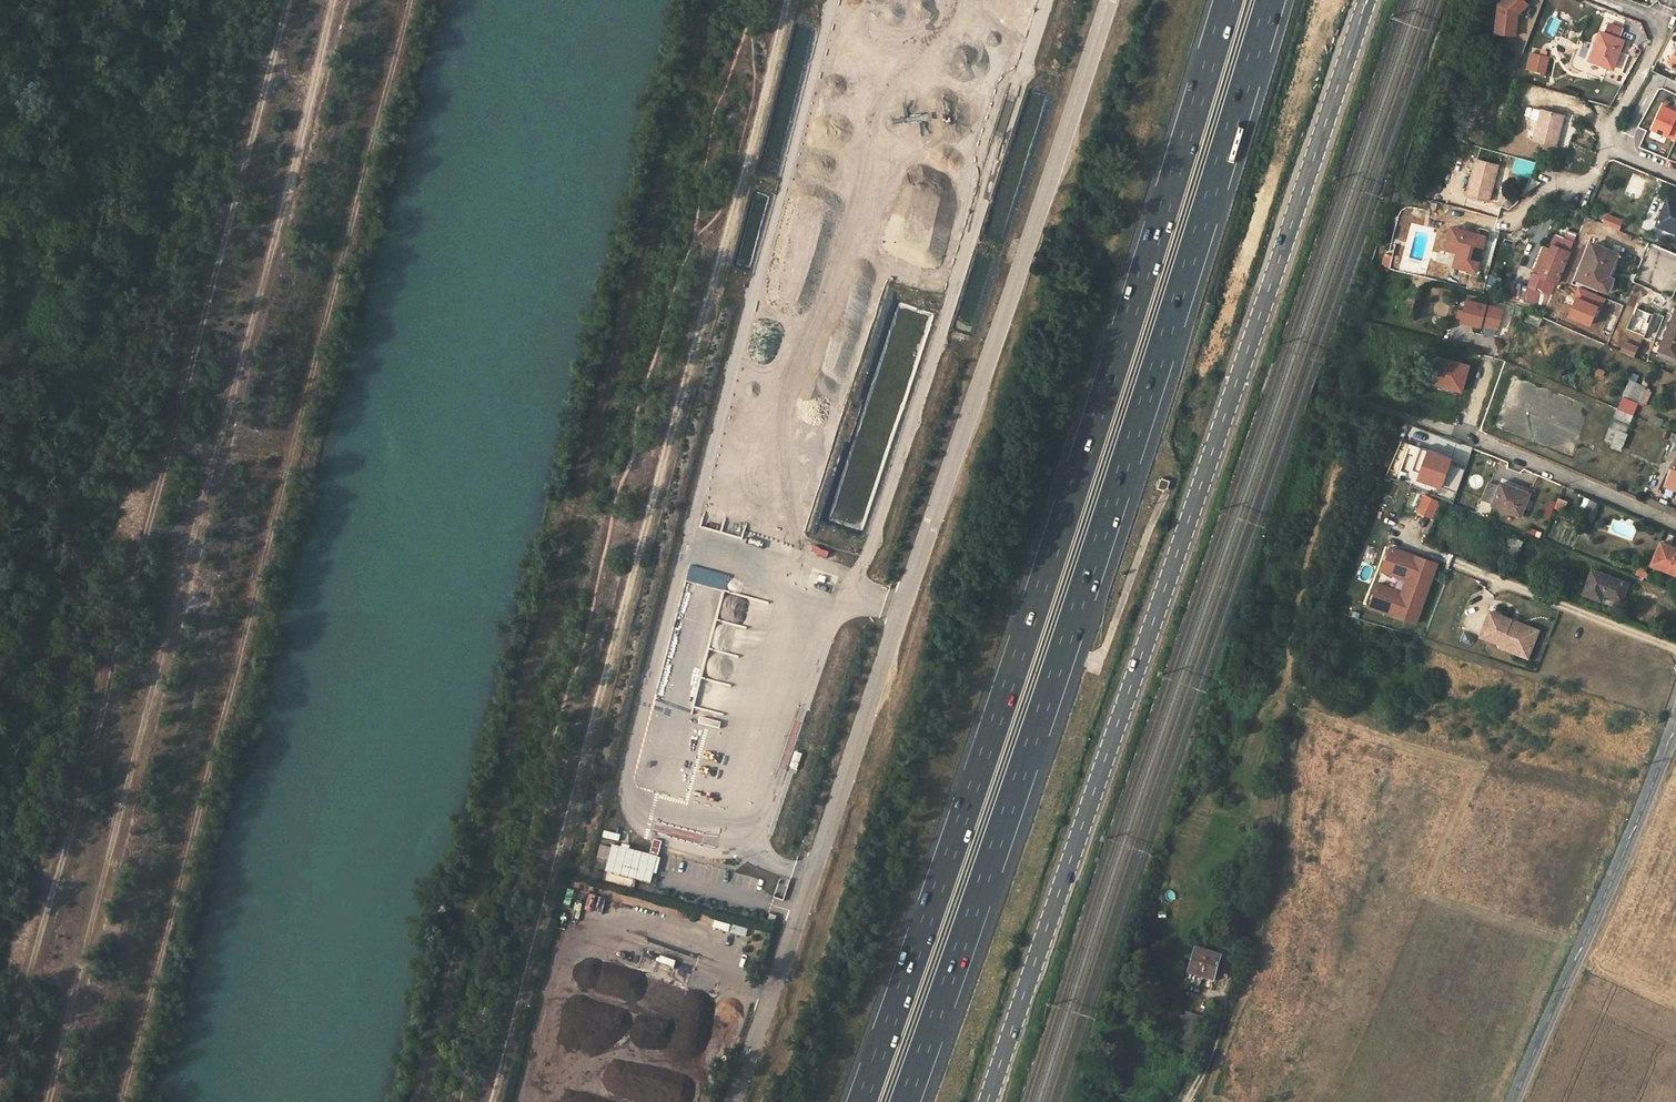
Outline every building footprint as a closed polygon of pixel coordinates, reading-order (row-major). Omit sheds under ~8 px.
[(1501,5),(1497,33),(1517,36),(1519,14),(1530,5),(1525,0),(1506,0),(1501,5)] [(1551,16),(1544,31),(1559,38),(1565,23),(1551,16)] [(1605,34),(1601,33),(1590,61),(1611,69),(1622,41),(1618,39),(1622,30),(1608,24),(1605,34)] [(1528,68),(1536,70),(1540,56),(1532,54),(1528,68)] [(1540,56),(1536,70),(1543,72),(1547,58),(1540,56)] [(1663,106),(1662,108),(1675,114),(1675,111),(1663,106)] [(1534,108),(1531,118),(1539,120),(1542,110),(1534,108)] [(1675,140),(1675,114),(1662,108),(1653,129),(1675,140)] [(1539,120),(1534,139),(1556,145),(1564,116),(1542,110),(1539,120)] [(1498,164),(1476,158),(1466,193),(1489,200),(1498,164)] [(1669,198),(1658,222),(1675,230),(1675,201),(1669,198)] [(1603,213),(1599,225),(1617,231),(1621,219),(1603,213)] [(1424,263),(1429,228),(1408,225),(1403,260),(1424,263)] [(1484,236),(1463,230),(1450,227),(1447,241),(1459,245),(1457,252),(1453,266),(1475,272),(1484,236)] [(1566,238),(1574,242),(1578,233),(1570,229),(1566,238)] [(1459,245),(1447,241),(1445,249),(1457,252),(1459,245)] [(1573,289),(1590,296),(1594,287),(1603,290),(1605,290),(1608,289),(1610,287),(1611,285),(1611,280),(1609,278),(1608,277),(1617,255),(1592,244),(1573,289)] [(1540,277),(1551,250),(1545,247),(1534,274),(1540,277)] [(1540,277),(1558,284),(1570,252),(1559,247),(1557,252),(1551,250),(1540,277)] [(926,289),(943,291),(944,284),(927,281),(926,289)] [(1547,309),(1553,295),(1513,285),(1507,299),(1547,309)] [(1503,310),(1467,300),(1461,322),(1481,327),(1481,325),(1498,330),(1503,310)] [(1602,315),(1611,319),(1616,308),(1607,304),(1602,315)] [(1627,329),(1645,336),(1644,338),(1654,342),(1664,316),(1654,312),(1653,314),(1647,312),(1636,307),(1627,329)] [(1660,351),(1675,357),(1675,358),(1675,310),(1659,351),(1660,351)] [(1625,342),(1621,352),(1634,357),(1638,348),(1625,342)] [(1673,362),(1675,357),(1660,351),(1658,356),(1673,362)] [(1438,357),(1431,355),(1424,386),(1450,393),(1452,388),(1431,382),(1438,357)] [(1470,365),(1438,357),(1431,382),(1452,388),(1450,393),(1462,396),(1470,365)] [(1639,402),(1646,387),(1635,382),(1628,399),(1638,403),(1639,402)] [(1652,390),(1646,387),(1639,402),(1645,405),(1652,390)] [(1614,409),(1631,415),(1636,403),(1619,396),(1614,409)] [(1649,416),(1648,422),(1660,425),(1662,418),(1649,416)] [(1611,428),(1618,432),(1626,435),(1630,425),(1615,419),(1611,428)] [(1606,440),(1613,444),(1618,432),(1611,428),(1606,440)] [(1620,450),(1626,435),(1618,432),(1613,444),(1612,446),(1620,450)] [(1422,469),(1429,450),(1422,447),(1414,467),(1422,469)] [(1452,458),(1429,450),(1422,469),(1419,478),(1457,492),(1466,469),(1454,465),(1450,463),(1451,461),(1452,458)] [(1675,489),(1675,461),(1666,484),(1675,489)] [(1511,489),(1501,485),(1493,505),(1521,516),(1529,494),(1512,487),(1511,489)] [(1439,504),(1424,496),(1416,512),(1430,520),(1439,504)] [(1565,504),(1551,497),(1541,517),(1547,520),(1553,509),(1560,512),(1565,504)] [(1646,502),(1675,515),(1675,510),(1648,498),(1646,502)] [(1526,528),(1525,534),(1539,537),(1540,531),(1526,528)] [(1675,574),(1675,572),(1675,549),(1661,542),(1652,564),(1675,574)] [(814,546),(812,554),(829,558),(831,550),(814,546)] [(1437,563),(1391,547),(1383,571),(1399,577),(1394,590),(1378,584),(1370,608),(1416,624),(1437,563)] [(1649,575),(1640,565),(1636,574),(1647,579),(1649,575)] [(1592,570),(1583,594),(1602,600),(1603,594),(1621,601),(1628,584),(1592,570)] [(1512,620),(1491,612),(1481,637),(1501,645),(1500,648),(1512,652),(1514,647),(1525,651),(1532,632),(1510,623),(1512,620)] [(1514,647),(1512,652),(1528,659),(1539,631),(1512,620),(1510,623),(1532,632),(1525,651),(1514,647)] [(803,752),(797,749),(791,767),(798,769),(803,752)] [(647,767),(644,784),(652,785),(656,769),(647,767)] [(655,822),(652,831),(702,845),(704,835),(655,822)] [(705,834),(703,845),(717,848),(719,837),(705,834)] [(613,845),(606,871),(651,883),(658,856),(613,845)] [(596,911),(598,894),(589,894),(587,910),(596,911)] [(730,925),(715,921),(713,926),(728,931),(730,925)] [(747,929),(732,925),(731,931),(746,935),(747,929)] [(1219,956),(1197,950),(1190,974),(1215,981),(1218,970),(1227,973),(1236,944),(1223,940),(1219,956)] [(661,955),(659,963),(677,968),(679,960),(661,955)] [(1177,1045),(1185,1018),(1178,1015),(1169,1043),(1177,1045)] [(1177,1045),(1189,1049),(1194,1033),(1202,1035),(1205,1024),(1185,1018),(1177,1045)] [(1194,1033),(1189,1049),(1197,1051),(1202,1035),(1194,1033)]
